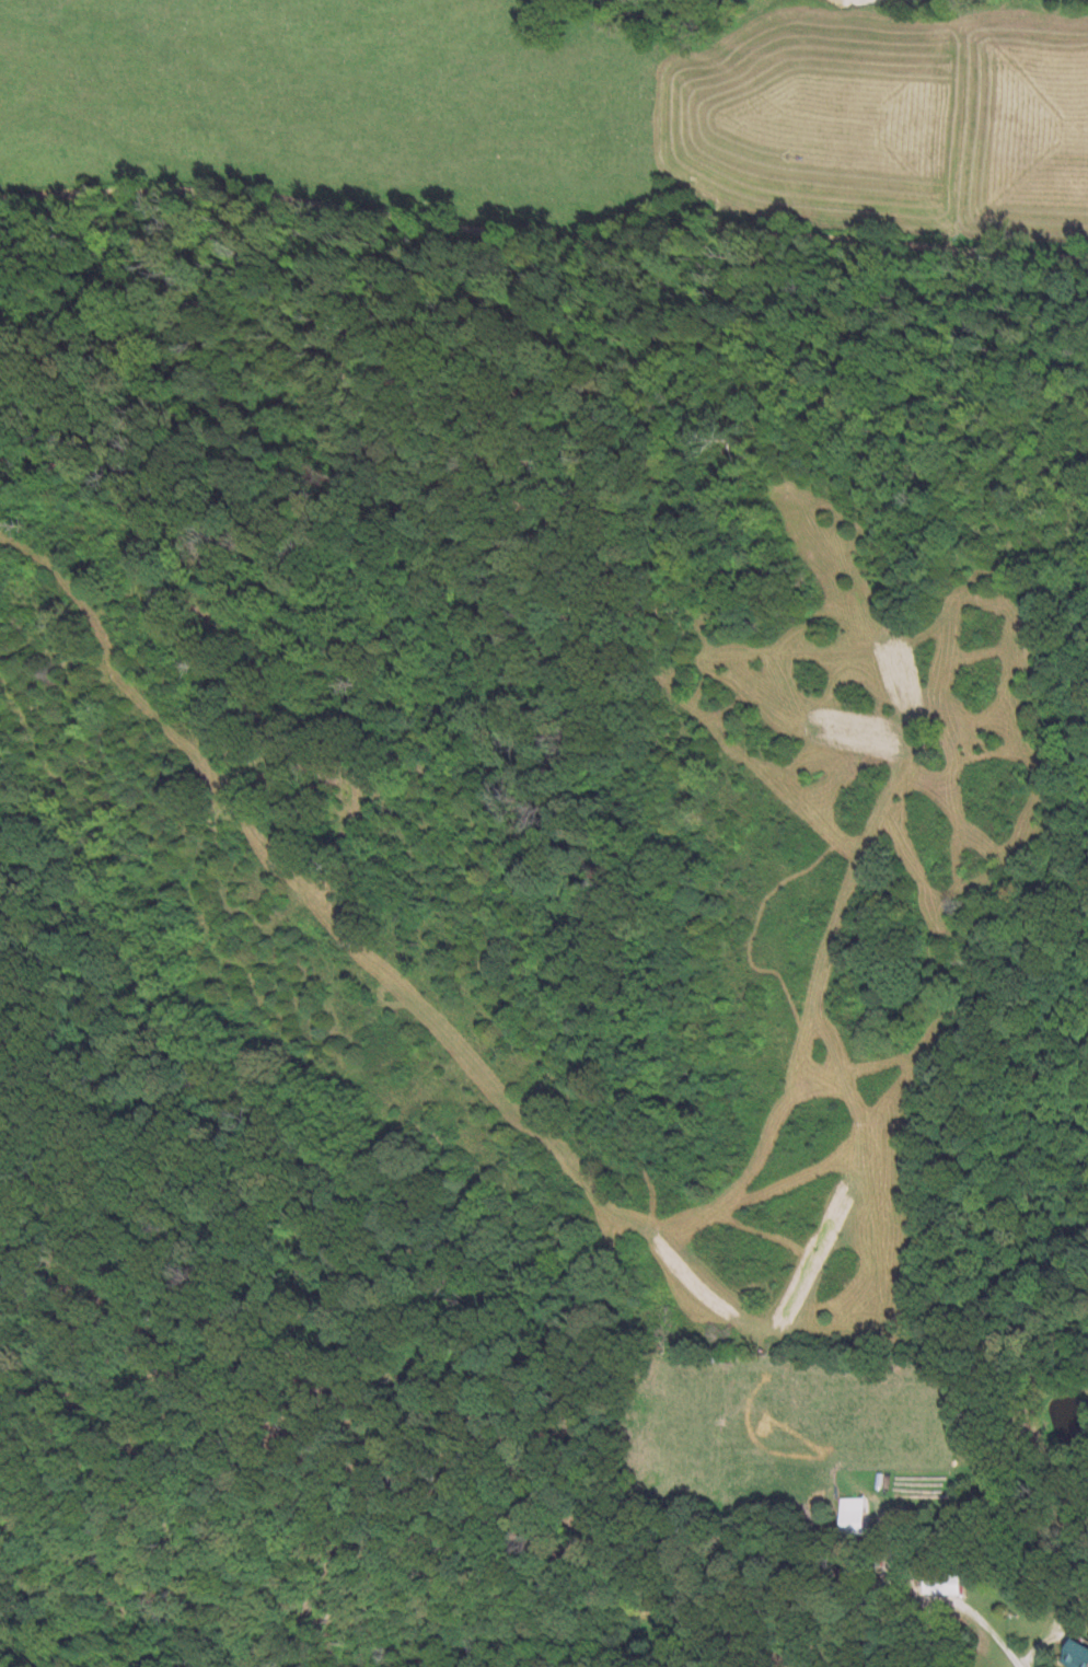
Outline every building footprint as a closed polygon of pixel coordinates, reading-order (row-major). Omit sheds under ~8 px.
[(857,1496),(833,1497),(834,1534),(858,1533),(857,1496)] [(954,1593),(954,1572),(917,1571),(917,1592),(954,1593)] [(1063,1666),(1087,1666),(1087,1649),(1062,1638),(1052,1662),(1063,1666)]
